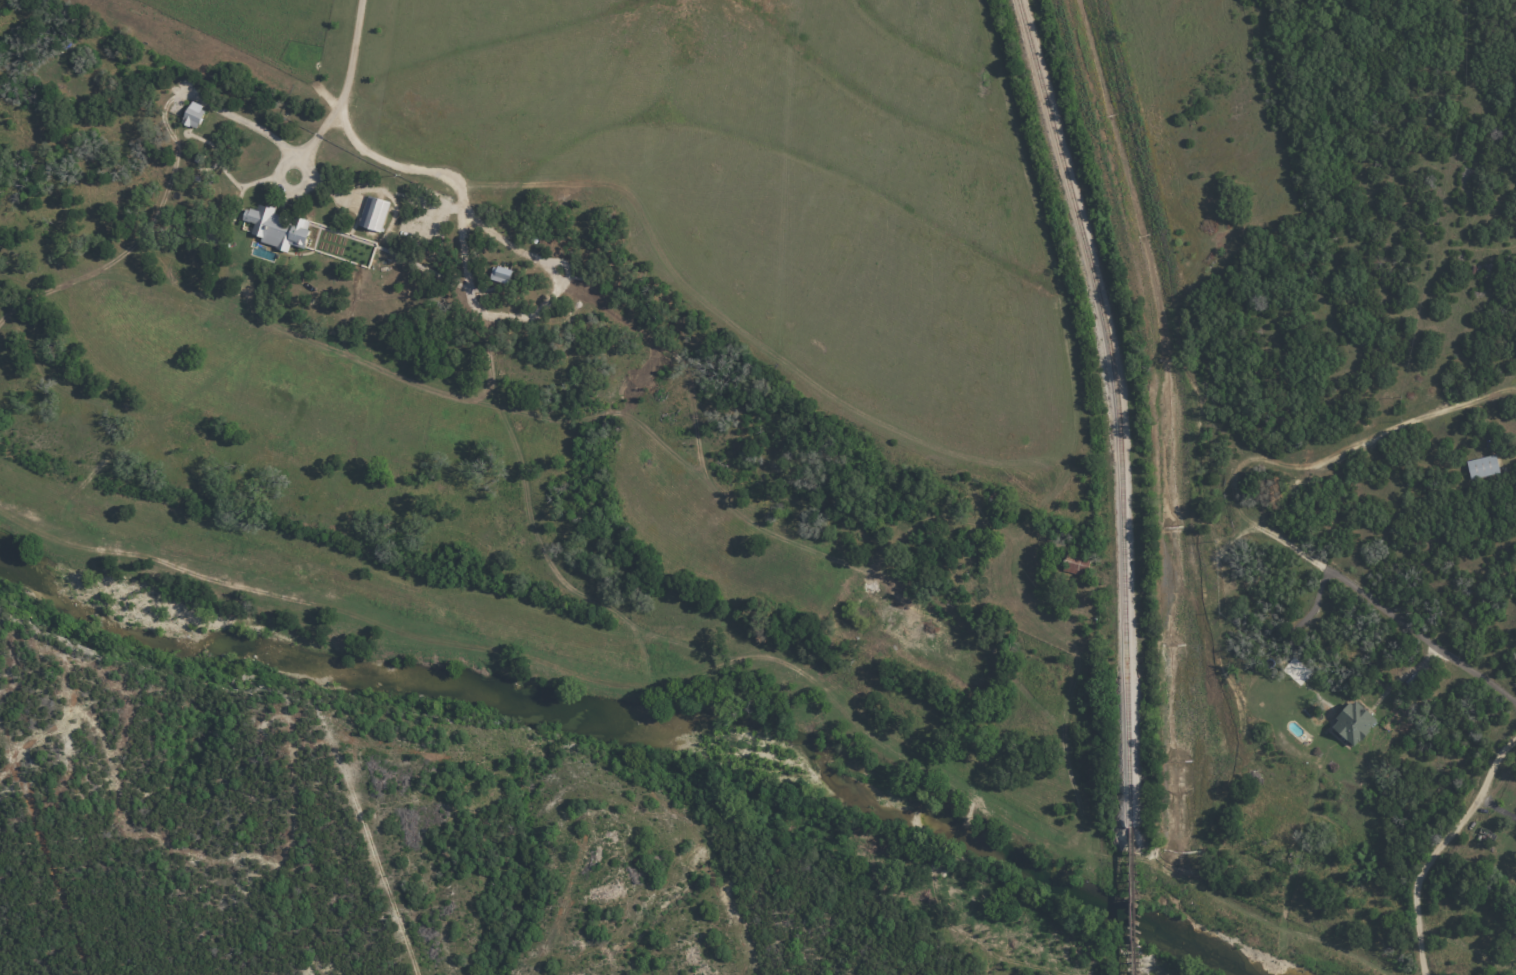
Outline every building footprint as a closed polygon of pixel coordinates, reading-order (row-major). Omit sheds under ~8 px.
[(197,129),(206,108),(190,102),(181,123),(197,129)] [(358,225),(380,232),(390,202),(367,195),(358,225)] [(305,249),(311,230),(304,228),(307,220),(295,216),(293,221),(273,215),(275,209),(258,204),(256,211),(246,208),(242,220),(255,224),(252,234),(262,237),(260,243),(288,251),(290,244),(305,249)] [(507,285),(512,271),(496,265),(491,279),(507,285)] [(1499,472),(1494,454),(1466,462),(1471,480),(1499,472)] [(1330,725),(1353,747),(1377,721),(1353,699),(1330,725)]
